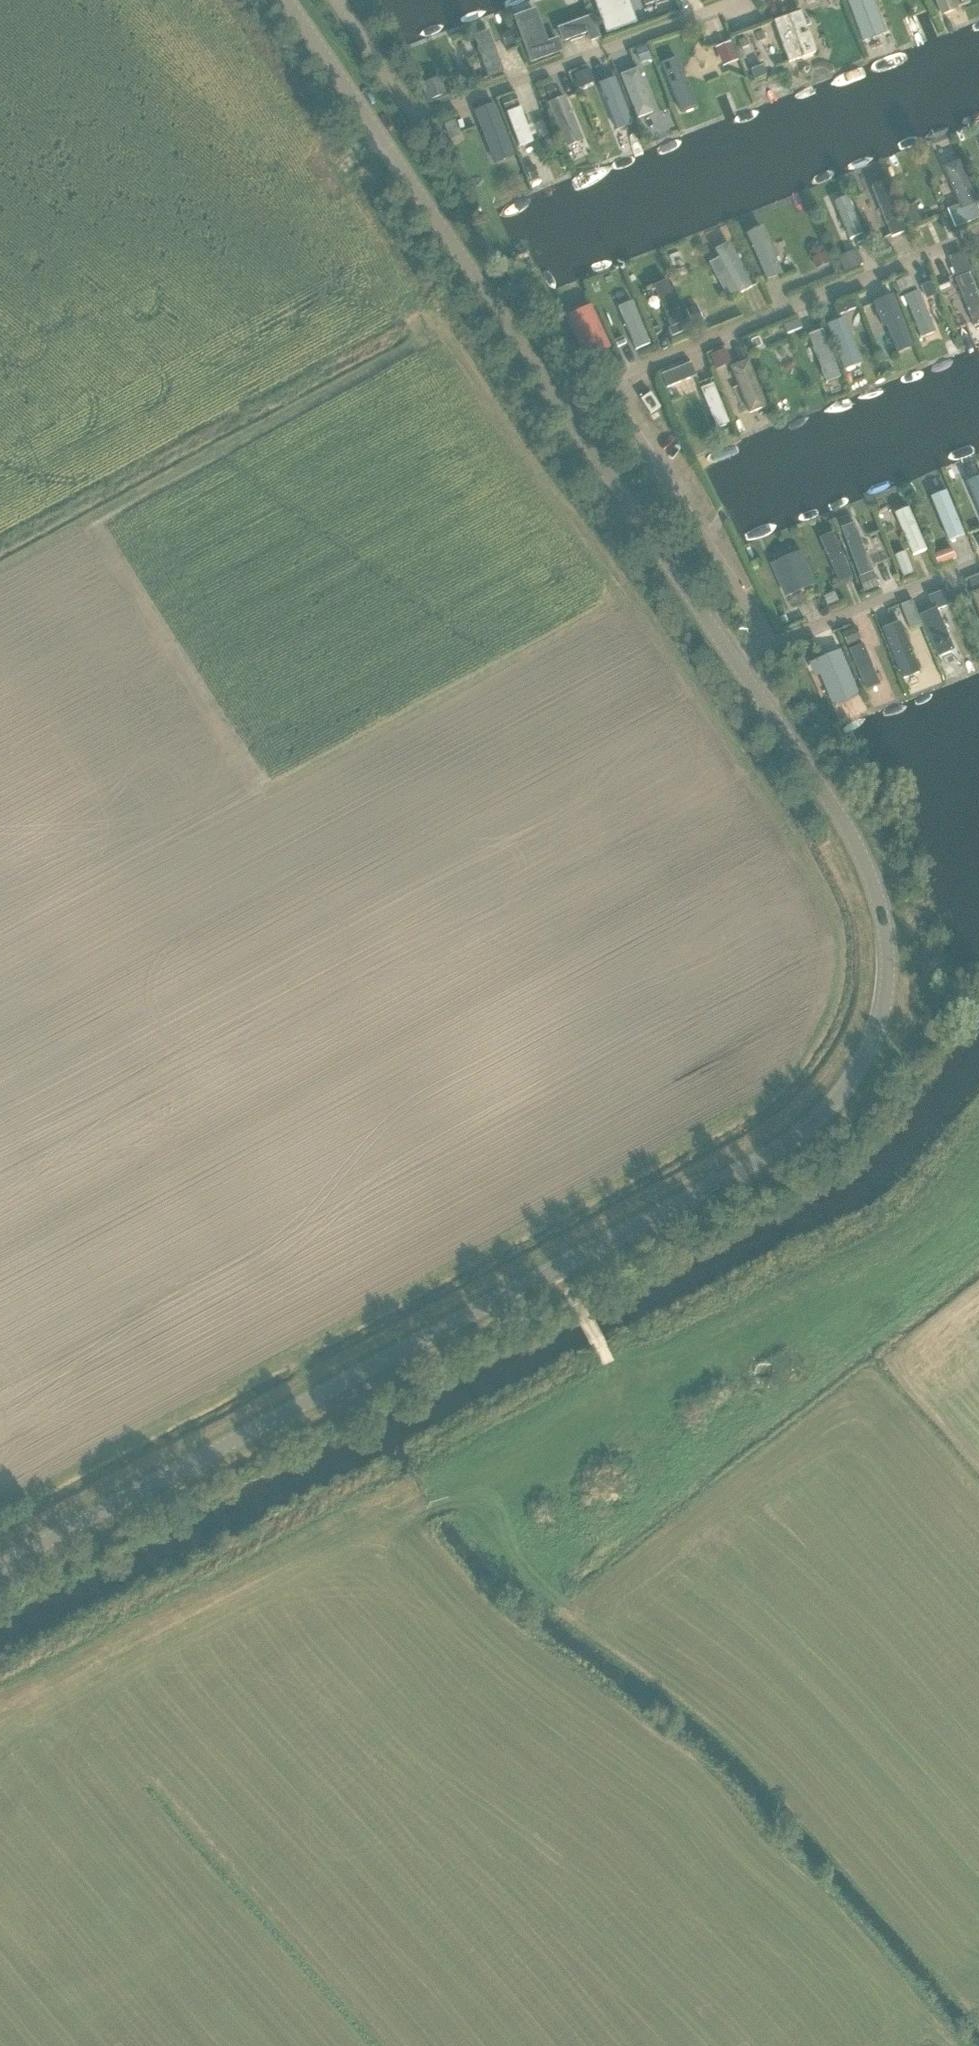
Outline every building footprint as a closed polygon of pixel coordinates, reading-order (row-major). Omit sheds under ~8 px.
[(606,35),(637,24),(629,0),(625,0),(621,1),(620,0),(618,0),(616,1),(616,0),(594,0),(606,35)] [(873,0),(846,0),(862,44),(886,35),(873,0)] [(955,0),(934,0),(939,14),(958,7),(955,0)] [(564,52),(559,38),(548,42),(536,8),(513,17),(530,64),(564,52)] [(801,11),(786,17),(801,58),(816,52),(801,11)] [(592,12),(557,25),(563,40),(587,31),(590,39),(601,35),(592,12)] [(801,58),(786,17),(773,21),(788,62),(801,58)] [(504,73),(488,30),(472,36),(488,78),(504,73)] [(515,43),(511,30),(500,34),(505,47),(515,43)] [(766,37),(763,30),(755,33),(758,41),(766,37)] [(749,46),(746,38),(738,41),(741,49),(749,46)] [(651,55),(646,40),(635,44),(640,59),(651,55)] [(738,61),(730,42),(714,48),(722,67),(738,61)] [(698,108),(677,58),(661,65),(682,115),(698,108)] [(766,77),(762,67),(750,71),(754,81),(766,77)] [(594,83),(588,69),(573,75),(578,89),(594,83)] [(654,113),(637,69),(619,75),(636,119),(654,113)] [(632,121),(614,75),(597,82),(615,128),(632,121)] [(447,93),(441,76),(420,83),(427,101),(447,93)] [(558,96),(553,84),(544,88),(549,99),(558,96)] [(520,105),(516,93),(501,99),(506,110),(520,105)] [(584,142),(566,97),(548,104),(566,149),(584,142)] [(515,155),(494,102),(473,110),(494,163),(515,155)] [(521,107),(507,112),(520,148),(535,143),(532,136),(537,135),(534,125),(528,127),(521,107)] [(460,136),(455,121),(444,125),(449,140),(460,136)] [(963,157),(945,164),(961,202),(949,207),(957,226),(978,217),(978,197),(963,157)] [(539,173),(535,160),(526,163),(530,176),(539,173)] [(906,230),(885,177),(872,182),(892,235),(906,230)] [(864,231),(848,194),(835,200),(850,237),(864,231)] [(926,218),(917,200),(904,206),(912,224),(926,218)] [(762,224),(745,231),(765,277),(783,270),(777,256),(780,255),(775,245),(772,247),(762,224)] [(868,243),(864,234),(855,238),(859,246),(868,243)] [(893,252),(887,238),(875,243),(880,257),(893,252)] [(753,284),(729,239),(715,247),(719,254),(708,260),(725,292),(737,290),(738,292),(753,284)] [(831,262),(824,244),(810,250),(816,268),(831,262)] [(864,262),(858,247),(837,256),(844,271),(864,262)] [(971,271),(973,270),(965,249),(950,255),(958,275),(956,276),(975,324),(978,323),(978,291),(971,271)] [(692,275),(687,263),(675,267),(680,280),(692,275)] [(915,285),(910,273),(895,279),(900,291),(915,285)] [(688,328),(667,277),(652,283),(654,288),(646,291),(653,307),(662,303),(671,324),(668,326),(672,334),(688,328)] [(937,293),(932,279),(921,284),(926,297),(937,293)] [(936,330),(919,288),(904,294),(921,336),(936,330)] [(914,345),(894,291),(873,299),(883,325),(887,324),(897,351),(914,345)] [(857,307),(854,296),(834,303),(838,313),(857,307)] [(650,341),(633,298),(618,304),(636,347),(650,341)] [(704,320),(697,303),(685,307),(692,325),(704,320)] [(608,348),(589,304),(564,315),(582,359),(608,348)] [(827,322),(844,369),(862,362),(845,316),(827,322)] [(802,328),(799,320),(784,325),(787,333),(802,328)] [(840,376),(822,328),(808,333),(826,381),(840,376)] [(627,342),(624,335),(615,338),(618,345),(627,342)] [(762,344),(759,335),(750,338),(754,347),(762,344)] [(732,362),(726,347),(710,354),(716,368),(732,362)] [(749,357),(731,364),(749,411),(767,404),(749,357)] [(697,375),(691,362),(662,374),(667,387),(697,375)] [(729,421),(713,381),(701,386),(717,426),(729,421)] [(661,385),(651,389),(657,405),(666,402),(661,385)] [(659,410),(651,394),(640,400),(649,415),(659,410)] [(978,504),(978,476),(969,480),(978,504)] [(967,532),(949,488),(932,494),(950,539),(967,532)] [(914,555),(929,548),(910,507),(896,514),(914,555)] [(875,569),(856,521),(843,526),(861,575),(875,569)] [(854,575),(835,530),(821,536),(841,581),(854,575)] [(958,556),(953,545),(935,553),(940,563),(958,556)] [(817,582),(803,548),(772,561),(786,595),(817,582)] [(916,571),(907,549),(896,554),(904,575),(916,571)] [(875,570),(860,576),(866,591),(881,585),(875,570)] [(973,592),(978,606),(978,576),(970,579),(975,591),(973,592)] [(935,607),(922,613),(940,656),(958,648),(941,608),(954,602),(948,587),(930,594),(935,607)] [(840,599),(836,590),(824,594),(828,604),(840,599)] [(902,603),(912,627),(922,623),(912,599),(902,603)] [(790,621),(787,613),(780,616),(784,624),(790,621)] [(922,670),(902,619),(884,626),(904,677),(922,670)] [(864,638),(858,625),(843,631),(849,644),(864,638)] [(882,682),(865,642),(851,648),(868,688),(882,682)] [(861,691),(842,647),(810,661),(816,676),(821,673),(834,703),(861,691)]
